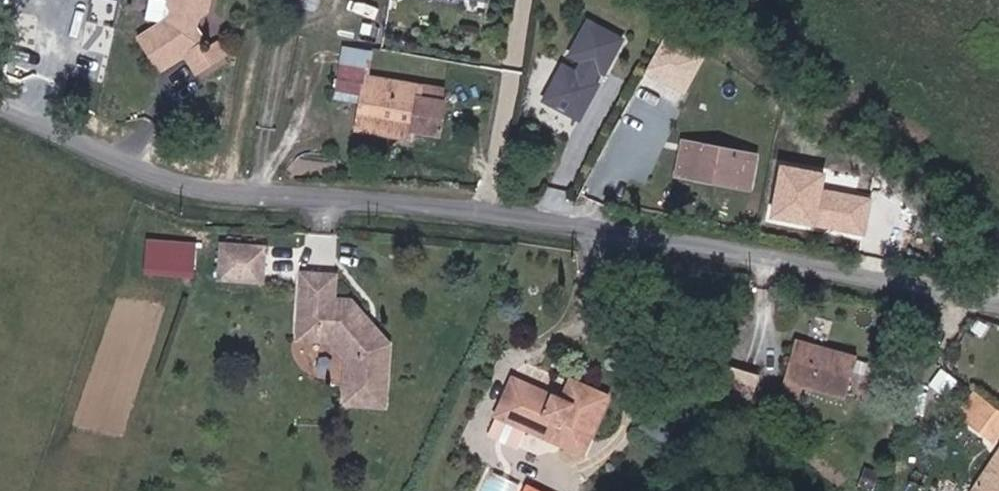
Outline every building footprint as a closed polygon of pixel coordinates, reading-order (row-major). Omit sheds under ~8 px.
[(215,10),(216,0),(177,0),(173,21),(140,44),(160,73),(188,57),(203,76),(231,63),(224,47),(210,54),(205,51),(206,39),(201,26),(203,20),(208,15),(213,10),(215,10)] [(286,4),(316,11),(318,0),(287,0),(286,4)] [(580,121),(624,41),(584,19),(540,100),(580,121)] [(682,98),(704,56),(662,35),(641,77),(682,98)] [(414,138),(416,128),(439,133),(445,89),(363,75),(365,62),(343,59),(336,95),(359,99),(355,128),(414,138)] [(758,154),(681,140),(675,177),(751,191),(758,154)] [(778,166),(769,219),(865,236),(872,198),(823,190),(826,175),(778,166)] [(198,240),(148,237),(145,272),(195,275),(198,240)] [(266,279),(268,245),(226,243),(224,276),(266,279)] [(343,404),(383,406),(389,342),(354,301),(338,299),(338,277),(305,276),(303,328),(328,330),(346,354),(343,404)] [(791,342),(781,381),(846,399),(856,359),(853,358),(858,336),(834,330),(829,352),(791,342)] [(729,363),(720,392),(752,402),(761,373),(729,363)] [(512,374),(494,414),(522,426),(587,452),(612,391),(569,373),(561,392),(512,374)] [(958,401),(968,409),(985,390),(974,380),(958,401)] [(985,390),(968,409),(991,429),(998,420),(998,403),(985,390)] [(513,447),(522,426),(494,414),(485,435),(513,447)] [(978,488),(983,490),(998,490),(998,458),(978,488)]
